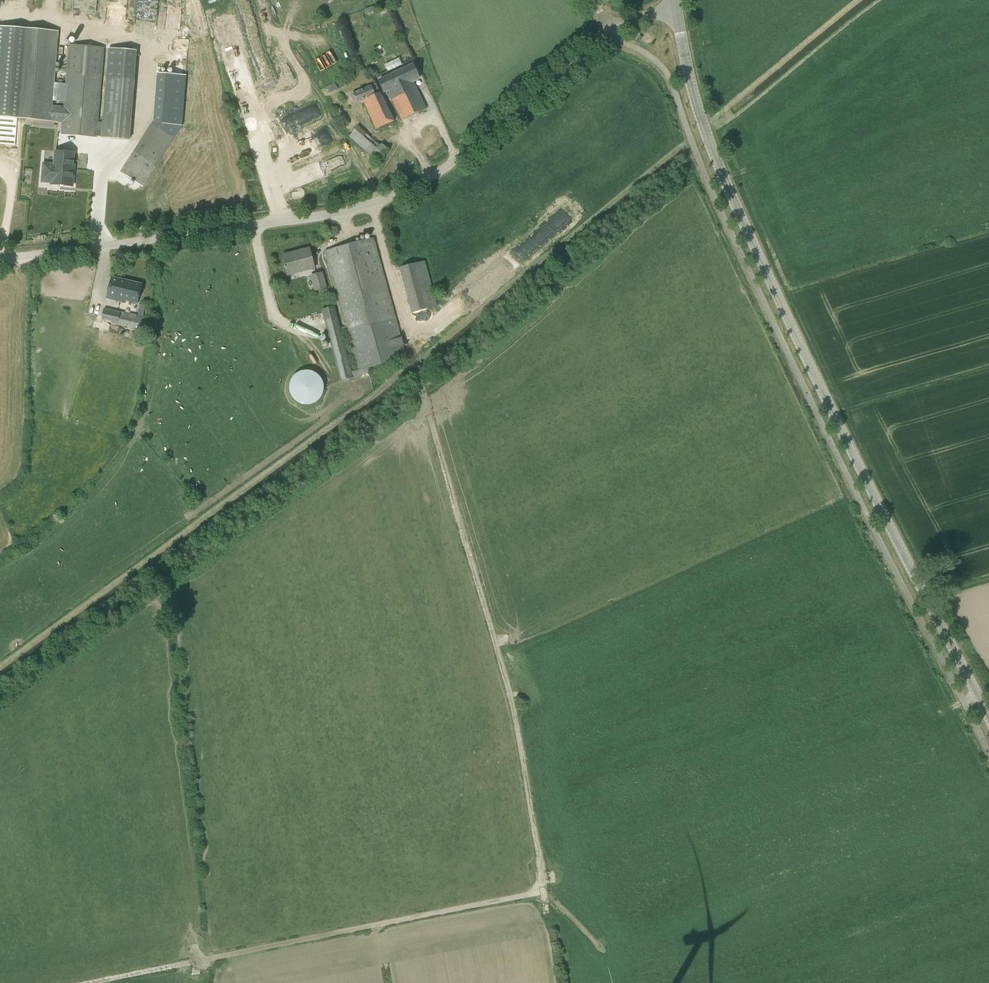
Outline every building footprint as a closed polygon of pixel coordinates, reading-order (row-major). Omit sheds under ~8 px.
[(0,26),(0,117),(14,118),(37,120),(51,121),(62,122),(61,135),(98,138),(98,136),(101,137),(101,138),(130,140),(131,120),(103,118),(102,132),(98,132),(103,75),(104,59),(105,48),(69,44),(67,72),(64,107),(52,106),(58,31),(34,29),(22,28),(0,26)] [(386,62),(387,69),(401,65),(400,59),(386,62)] [(412,67),(378,82),(383,92),(387,91),(401,120),(425,109),(412,82),(418,79),(412,67)] [(335,83),(326,87),(327,90),(328,90),(330,93),(338,89),(335,83)] [(352,95),(356,104),(363,101),(375,129),(393,121),(376,84),(352,95)] [(120,173),(142,188),(173,139),(150,125),(120,173)] [(380,145),(358,126),(348,136),(378,162),(388,149),(382,143),(380,145)] [(51,185),(72,186),(74,169),(72,169),(74,153),(56,152),(54,165),(44,164),(42,182),(51,183),(51,185)] [(321,310),(340,381),(369,373),(368,369),(407,358),(374,238),(324,251),(344,327),(340,328),(334,306),(321,310)] [(314,268),(309,249),(282,256),(287,275),(314,268)] [(411,312),(437,305),(425,260),(399,266),(411,312)] [(327,288),(323,272),(310,275),(314,291),(327,288)] [(111,277),(106,298),(123,302),(123,300),(137,304),(142,285),(111,277)] [(104,309),(101,321),(143,331),(147,314),(140,312),(139,317),(104,309)] [(321,389),(322,386),(321,382),(320,379),(319,377),(317,374),(315,372),(313,371),(310,370),(309,369),(306,369),(302,369),(300,370),(298,370),(295,371),(293,373),(291,376),(290,378),(289,380),(288,383),(288,386),(288,389),(289,393),(291,396),(292,397),(295,400),(298,401),(302,402),(306,402),(309,402),(313,401),(314,400),(317,397),(318,396),(320,393),(321,389)]
